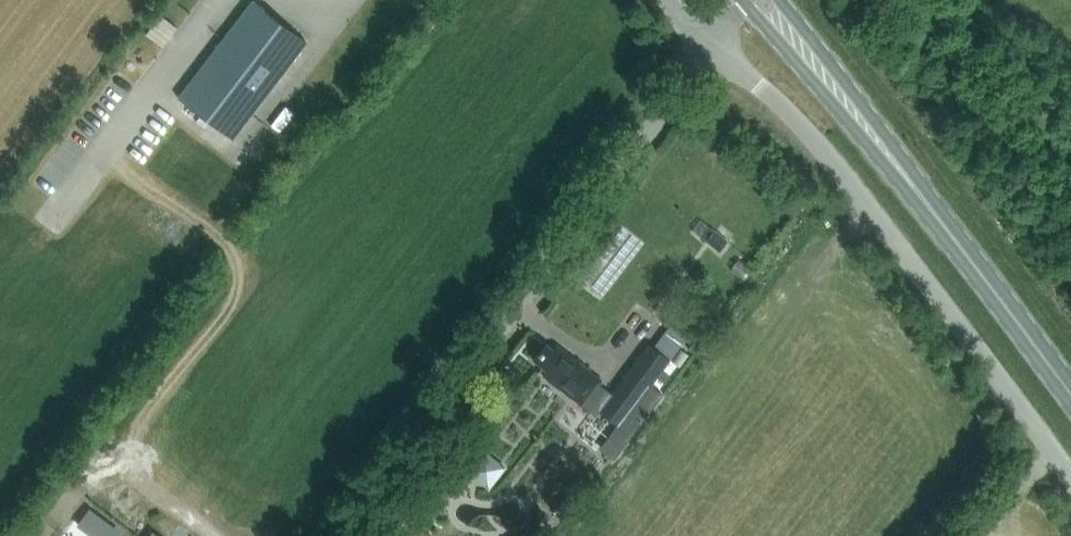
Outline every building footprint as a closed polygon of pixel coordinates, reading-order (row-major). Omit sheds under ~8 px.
[(232,139),(307,41),(253,0),(178,97),(232,139)] [(654,340),(673,353),(684,336),(664,324),(654,340)] [(548,341),(535,357),(549,369),(545,373),(595,414),(599,408),(612,392),(600,382),(603,379),(559,343),(555,347),(548,341)] [(612,392),(599,408),(621,425),(603,449),(614,457),(662,392),(651,384),(670,358),(649,342),(612,392)] [(467,472),(489,489),(506,467),(484,450),(467,472)] [(90,507),(79,522),(96,535),(114,535),(119,529),(90,507)]
